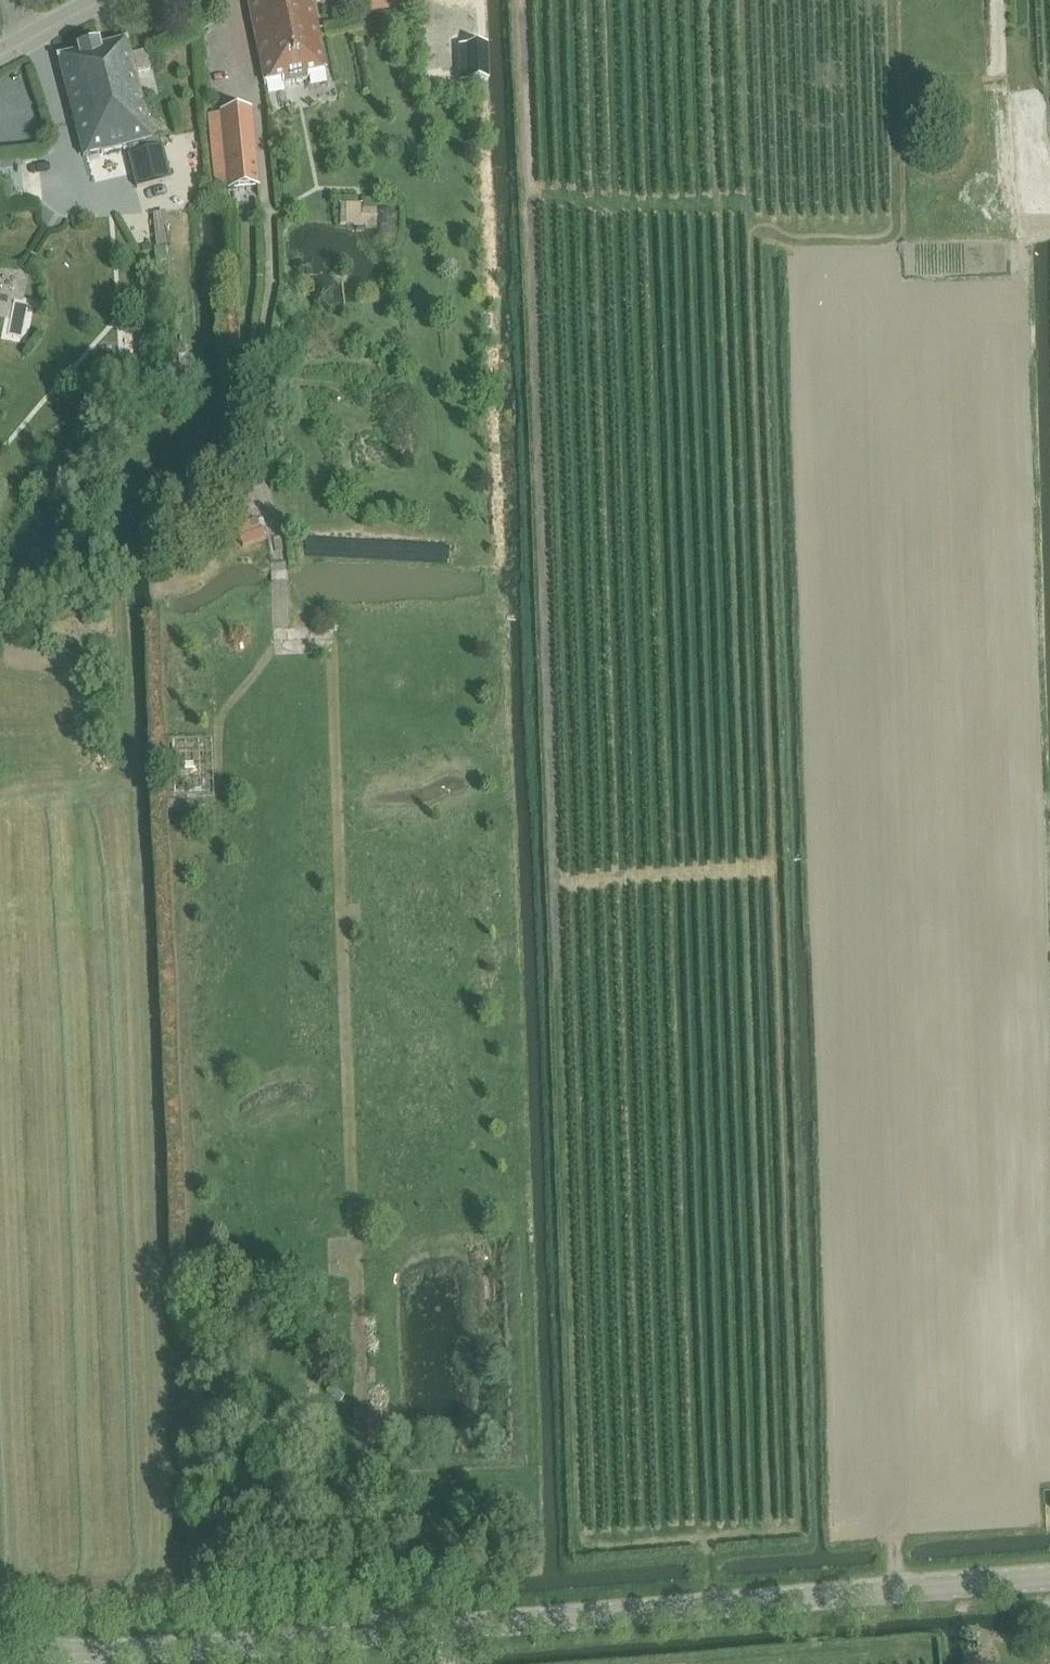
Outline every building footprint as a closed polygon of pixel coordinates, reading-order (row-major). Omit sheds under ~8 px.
[(264,82),(282,79),(283,84),(309,79),(308,73),(326,70),(313,7),(311,8),(309,0),(247,0),(264,82)] [(486,10),(464,11),(465,45),(487,45),(486,10)] [(77,51),(57,56),(82,157),(127,145),(154,139),(136,70),(150,66),(146,49),(131,53),(127,40),(100,47),(99,42),(76,48),(77,51)] [(228,190),(259,187),(251,109),(221,112),(228,190)] [(163,147),(128,156),(136,187),(171,178),(163,147)] [(92,176),(110,175),(110,160),(91,161),(92,176)]
